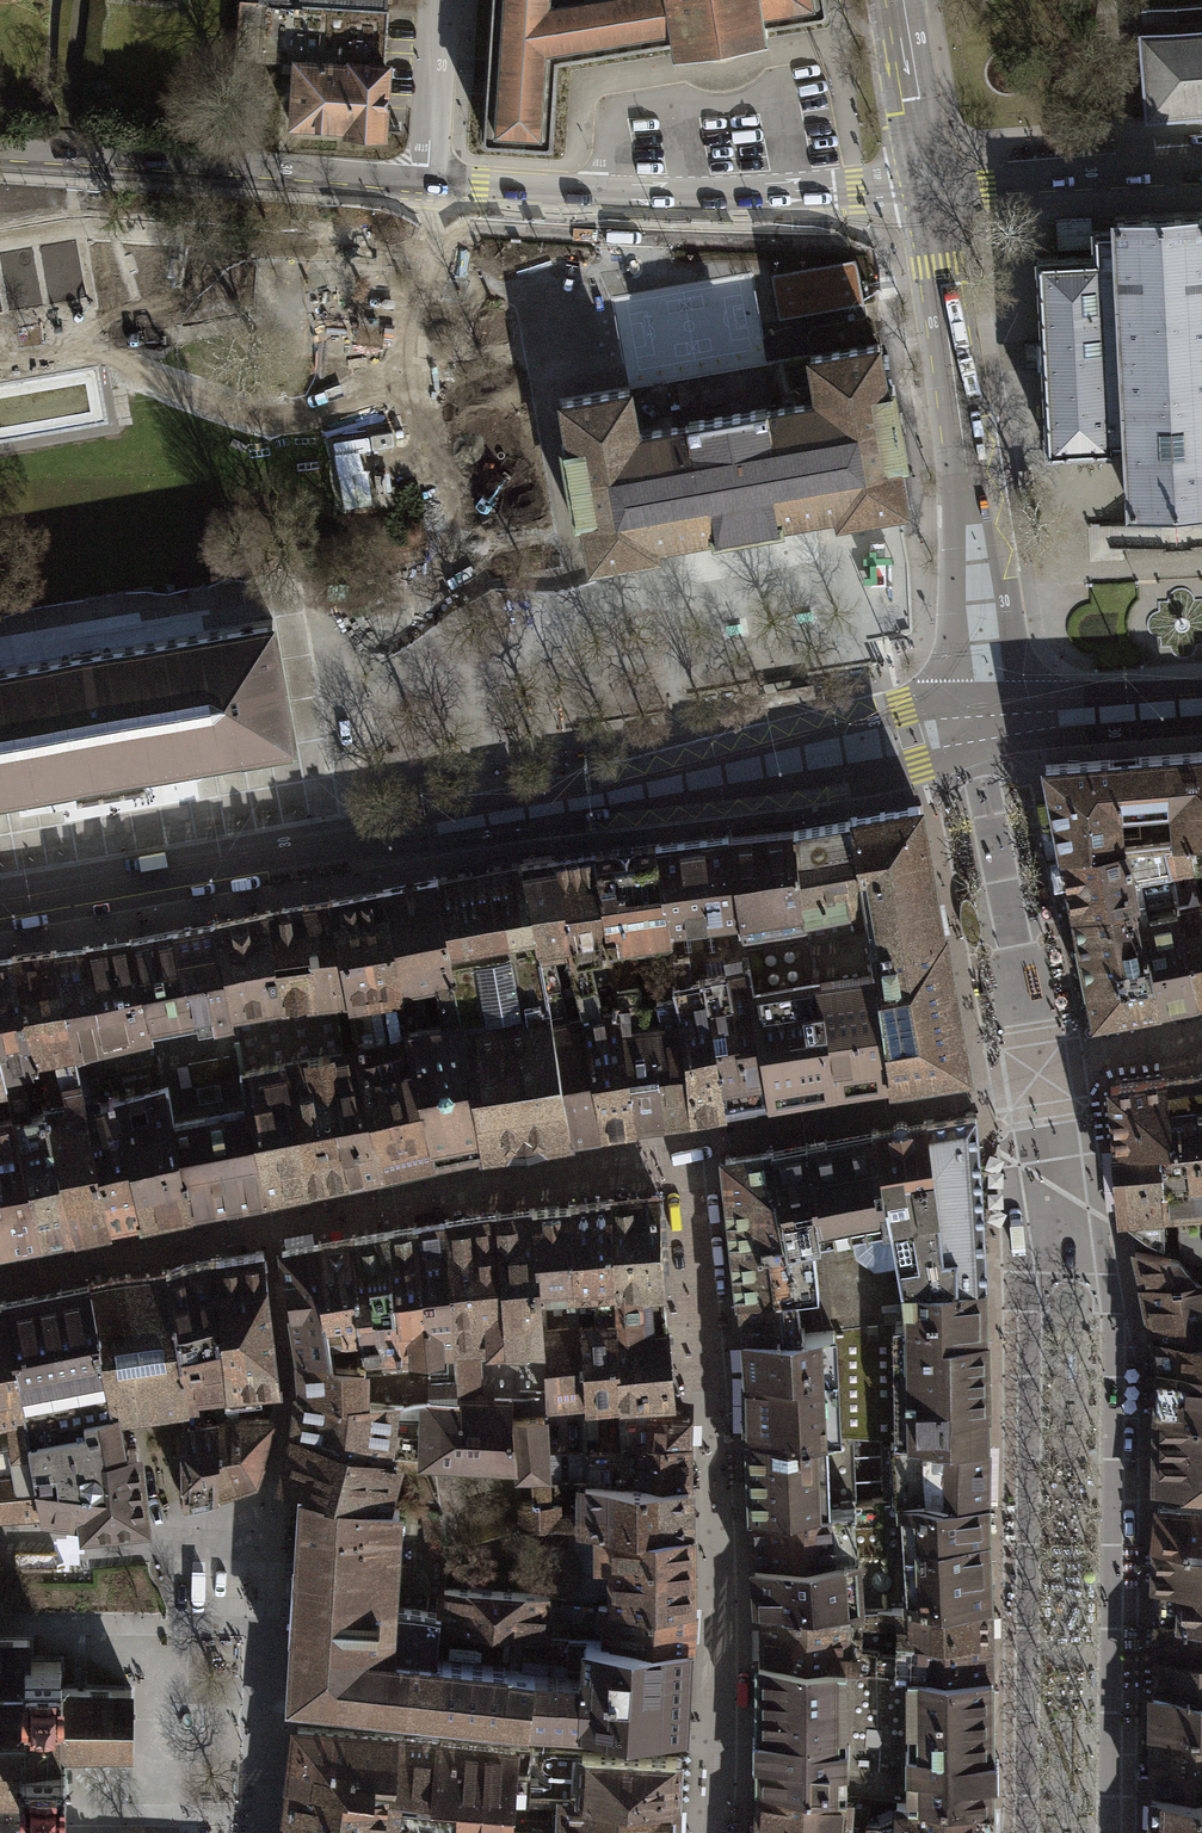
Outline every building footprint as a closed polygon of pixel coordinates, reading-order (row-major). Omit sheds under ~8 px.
[(386,9),(242,0),(238,57),(296,61),(292,125),(349,129),(349,132),(383,134),(387,65),(385,65),(389,10),(386,9)] [(242,0),(386,9),(387,0),(242,0)] [(483,136),(486,140),(548,144),(551,141),(556,57),(671,38),(672,43),(674,43),(675,51),(720,43),(765,36),(764,28),(766,28),(765,22),(824,13),(826,10),(824,0),(492,0),(483,136)] [(1140,34),(1146,119),(1201,115),(1201,29),(1140,34)] [(1037,258),(1046,454),(1115,451),(1114,441),(1125,441),(1128,507),(1176,505),(1201,503),(1201,212),(1115,215),(1115,223),(1093,224),(1095,255),(1037,258)] [(630,389),(561,401),(569,445),(563,446),(576,519),(582,518),(591,563),(658,551),(657,542),(714,532),(714,536),(782,524),(781,519),(837,509),(838,518),(907,506),(899,462),(906,460),(892,387),(886,388),(878,343),(810,356),(818,401),(773,409),(683,425),(637,433),(630,389)] [(73,781),(142,768),(295,741),(273,619),(0,667),(0,793),(73,781)] [(813,683),(758,692),(761,706),(816,697),(813,683)] [(1201,833),(1201,754),(1201,753),(1046,765),(1063,853),(1121,844),(1120,810),(1172,806),(1176,836),(1188,835),(1201,833)] [(142,768),(73,781),(77,801),(146,788),(142,768)] [(919,806),(851,818),(865,903),(869,926),(873,949),(871,949),(889,1077),(965,1064),(919,806)] [(851,818),(792,828),(806,914),(865,903),(851,818)] [(806,916),(806,914),(792,828),(728,835),(740,914),(742,926),(806,916)] [(1195,867),(1201,866),(1201,833),(1188,835),(1195,867)] [(670,924),(740,914),(728,835),(655,844),(670,924)] [(1201,997),(1201,899),(1195,867),(1188,835),(1176,836),(1163,837),(1168,869),(1174,868),(1175,880),(1177,892),(1198,998),(1201,997)] [(1163,837),(1121,844),(1063,853),(1075,911),(1116,905),(1134,897),(1133,888),(1175,880),(1174,868),(1168,869),(1163,837)] [(601,902),(610,957),(630,954),(628,940),(672,933),(670,924),(655,844),(595,852),(601,902)] [(574,980),(576,987),(599,983),(598,978),(613,975),(610,957),(601,902),(595,852),(556,859),(569,943),(572,957),(574,980)] [(537,947),(569,943),(556,859),(522,862),(537,947)] [(453,973),(462,1016),(503,1009),(547,1003),(537,947),(522,862),(479,870),(437,878),(453,973)] [(402,988),(408,1024),(422,1022),(414,979),(436,976),(443,1019),(462,1016),(453,973),(437,878),(384,889),(402,988)] [(348,993),(349,996),(402,988),(384,889),(356,894),(332,900),(348,993)] [(1177,892),(1134,897),(1157,1006),(1198,998),(1177,892)] [(1157,1006),(1134,897),(1116,905),(1075,911),(1095,1018),(1157,1006)] [(961,916),(961,926),(979,923),(977,913),(973,903),(969,898),(965,898),(962,901),(960,905),(961,916)] [(332,900),(307,903),(323,995),(348,993),(332,900)] [(269,1002),(323,995),(307,903),(268,910),(272,934),(258,946),(264,992),(268,998),(269,1002)] [(865,903),(806,914),(806,916),(809,936),(811,936),(869,926),(865,903)] [(232,1009),(269,1002),(268,998),(264,992),(258,946),(272,934),(268,910),(216,922),(232,1009)] [(740,914),(670,924),(672,933),(674,947),(675,956),(697,953),(702,974),(747,965),(745,946),(742,926),(740,914)] [(806,916),(742,926),(745,946),(809,936),(806,916)] [(132,939),(151,1026),(197,1017),(198,1022),(222,1018),(233,1016),(232,1009),(216,922),(205,924),(132,939)] [(979,923),(961,926),(966,936),(969,941),(973,944),(975,944),(979,940),(980,935),(979,923)] [(869,926),(811,936),(818,980),(873,972),(869,949),(871,949),(873,949),(869,926)] [(809,936),(745,946),(747,965),(750,965),(754,990),(818,980),(811,936),(809,936)] [(54,950),(74,1049),(152,1029),(151,1026),(132,939),(54,950)] [(569,943),(537,947),(547,1003),(550,1020),(583,1014),(576,987),(574,980),(572,957),(569,943)] [(661,1023),(655,1023),(665,1116),(690,1111),(683,1028),(676,981),(678,980),(675,956),(674,947),(650,951),(654,977),(661,1023)] [(873,972),(818,980),(834,1085),(889,1077),(871,949),(869,949),(873,972)] [(34,1057),(57,1052),(63,1076),(78,1072),(74,1049),(54,950),(13,955),(28,1023),(34,1057)] [(690,1114),(722,1109),(702,974),(697,953),(675,956),(678,980),(676,981),(683,1028),(690,1111),(690,1114)] [(630,954),(610,957),(613,975),(615,987),(636,984),(632,954),(630,954)] [(8,1089),(22,1086),(16,1063),(34,1060),(34,1057),(28,1023),(13,955),(0,957),(0,1056),(5,1079),(8,1089)] [(769,1096),(747,965),(702,974),(722,1109),(725,1109),(724,1103),(769,1096)] [(769,1096),(834,1085),(818,980),(754,990),(750,965),(747,965),(769,1096)] [(621,1036),(618,1007),(615,987),(613,975),(598,978),(599,983),(576,987),(583,1014),(584,1029),(585,1029),(592,1062),(591,1062),(602,1127),(634,1122),(621,1036)] [(634,1122),(665,1116),(655,1023),(641,1024),(638,984),(636,984),(615,987),(618,1007),(621,1036),(634,1122)] [(402,988),(349,996),(357,1046),(398,1038),(398,1031),(406,1030),(405,1024),(408,1024),(402,988)] [(233,1016),(243,1067),(303,1055),(323,1052),(357,1046),(349,996),(348,993),(323,995),(269,1002),(232,1009),(233,1016)] [(550,1020),(547,1003),(503,1009),(462,1016),(485,1144),(485,1145),(491,1145),(526,1140),(564,1133),(568,1133),(550,1020)] [(584,1029),(583,1014),(550,1020),(568,1133),(602,1127),(591,1062),(592,1062),(585,1029),(584,1029)] [(243,1067),(233,1016),(222,1018),(198,1022),(197,1017),(151,1026),(152,1029),(160,1060),(164,1083),(168,1082),(174,1119),(209,1112),(239,1107),(250,1104),(243,1067)] [(485,1144),(462,1016),(443,1019),(422,1022),(408,1024),(435,1155),(485,1144)] [(406,1030),(398,1031),(398,1038),(357,1046),(383,1167),(407,1161),(435,1155),(408,1024),(405,1024),(406,1030)] [(160,1060),(152,1029),(74,1049),(78,1072),(84,1097),(86,1096),(87,1102),(110,1097),(109,1093),(115,1092),(109,1071),(160,1060)] [(357,1046),(323,1052),(347,1175),(383,1167),(357,1046)] [(57,1052),(34,1057),(34,1060),(39,1083),(43,1104),(45,1104),(68,1099),(63,1076),(57,1052)] [(312,1182),(347,1175),(323,1052),(303,1055),(305,1068),(283,1091),(293,1145),(307,1155),(312,1182)] [(266,1191),(312,1182),(307,1155),(293,1145),(283,1091),(305,1068),(303,1055),(243,1067),(250,1104),(266,1191)] [(34,1060),(16,1063),(22,1086),(28,1084),(39,1083),(34,1060)] [(109,1071),(115,1092),(142,1215),(189,1206),(172,1120),(164,1083),(160,1060),(109,1071)] [(84,1097),(78,1072),(63,1076),(68,1099),(45,1104),(46,1108),(73,1229),(111,1221),(82,1097),(84,1097)] [(1165,1078),(1170,1141),(1187,1141),(1189,1171),(1163,1173),(1164,1207),(1180,1207),(1201,1205),(1201,1074),(1165,1078)] [(1111,1084),(1116,1148),(1161,1145),(1163,1173),(1189,1171),(1187,1141),(1170,1141),(1165,1078),(1111,1084)] [(0,1080),(0,1097),(9,1094),(8,1089),(5,1079),(0,1080)] [(189,1206),(225,1199),(209,1112),(174,1119),(168,1082),(164,1083),(172,1120),(189,1206)] [(73,1229),(46,1108),(35,1111),(28,1084),(22,1086),(8,1089),(9,1094),(15,1115),(41,1235),(73,1229)] [(111,1221),(142,1215),(115,1092),(109,1093),(110,1097),(87,1102),(86,1096),(84,1097),(82,1097),(111,1221)] [(239,1107),(209,1112),(225,1199),(255,1194),(266,1191),(250,1104),(239,1107)] [(891,1223),(902,1283),(985,1281),(977,1134),(975,1111),(874,1129),(876,1139),(891,1223)] [(15,1115),(0,1118),(0,1242),(41,1235),(15,1115)] [(876,1139),(874,1129),(771,1148),(773,1159),(788,1241),(813,1237),(813,1238),(891,1223),(876,1139)] [(1116,1148),(1120,1214),(1149,1235),(1165,1242),(1164,1207),(1163,1173),(1161,1145),(1116,1148)] [(773,1159),(771,1148),(747,1152),(725,1155),(727,1167),(741,1294),(796,1288),(818,1286),(813,1238),(813,1237),(788,1241),(773,1159)] [(612,1199),(614,1333),(667,1328),(665,1304),(657,1195),(634,1197),(612,1199)] [(586,1399),(619,1395),(614,1333),(612,1199),(572,1204),(575,1289),(578,1323),(580,1323),(586,1399)] [(572,1204),(531,1208),(537,1292),(540,1292),(544,1343),(546,1389),(547,1402),(586,1399),(580,1323),(578,1323),(575,1289),(572,1204)] [(1180,1207),(1182,1250),(1201,1262),(1201,1205),(1180,1207)] [(537,1292),(531,1208),(457,1218),(447,1219),(453,1342),(479,1342),(486,1341),(495,1341),(544,1343),(540,1292),(537,1292)] [(453,1342),(447,1219),(414,1224),(421,1284),(424,1284),(426,1344),(453,1342)] [(902,1283),(891,1223),(813,1238),(818,1286),(796,1288),(801,1323),(804,1323),(805,1328),(834,1326),(896,1320),(906,1318),(902,1283)] [(414,1224),(355,1234),(367,1348),(426,1344),(424,1284),(421,1284),(414,1224)] [(367,1348),(355,1234),(318,1242),(332,1350),(332,1352),(335,1352),(334,1332),(355,1329),(355,1323),(361,1323),(362,1338),(364,1348),(367,1348)] [(282,1247),(299,1354),(332,1350),(318,1242),(282,1247)] [(243,1386),(279,1384),(262,1250),(214,1258),(219,1294),(225,1385),(223,1389),(224,1400),(243,1399),(243,1386)] [(1194,1278),(1180,1256),(1135,1251),(1148,1314),(1153,1336),(1201,1338),(1201,1283),(1194,1278)] [(199,1411),(197,1392),(223,1389),(225,1385),(219,1294),(214,1258),(167,1266),(178,1331),(188,1403),(185,1403),(185,1410),(199,1411)] [(115,1412),(185,1403),(188,1403),(178,1331),(167,1266),(164,1266),(90,1280),(90,1282),(115,1412)] [(896,1320),(898,1437),(988,1442),(986,1315),(986,1305),(985,1281),(902,1283),(906,1318),(896,1320)] [(78,1462),(138,1455),(137,1446),(122,1447),(121,1445),(120,1419),(116,1419),(115,1412),(90,1282),(2,1300),(30,1442),(41,1509),(84,1516),(78,1462)] [(796,1288),(741,1294),(744,1332),(805,1328),(804,1323),(801,1323),(796,1288)] [(15,1445),(30,1442),(2,1300),(0,1301),(0,1415),(9,1413),(15,1445)] [(896,1320),(834,1326),(839,1434),(854,1434),(884,1436),(898,1437),(896,1320)] [(827,1433),(839,1434),(834,1326),(805,1328),(744,1332),(748,1374),(749,1429),(749,1434),(827,1433)] [(614,1333),(619,1395),(673,1392),(667,1328),(614,1333)] [(1153,1336),(1159,1364),(1201,1367),(1201,1338),(1153,1336)] [(364,1348),(362,1338),(358,1338),(357,1359),(333,1358),(334,1361),(363,1363),(367,1348),(364,1348)] [(486,1341),(479,1342),(482,1395),(511,1395),(511,1397),(522,1397),(522,1393),(522,1389),(546,1389),(544,1343),(495,1341),(486,1341)] [(479,1342),(453,1342),(455,1370),(456,1398),(424,1398),(423,1455),(423,1459),(512,1464),(510,1418),(512,1418),(511,1397),(511,1395),(482,1395),(479,1342)] [(361,1392),(394,1397),(406,1398),(424,1398),(456,1398),(455,1370),(430,1370),(426,1344),(367,1348),(363,1363),(361,1392)] [(299,1354),(303,1388),(361,1392),(363,1363),(334,1361),(333,1358),(332,1352),(332,1350),(299,1354)] [(1201,1416),(1201,1367),(1159,1364),(1158,1415),(1201,1416)] [(303,1388),(298,1429),(324,1434),(344,1439),(344,1441),(389,1452),(396,1454),(397,1452),(423,1455),(424,1398),(406,1398),(394,1397),(361,1392),(303,1388)] [(622,1442),(649,1442),(649,1411),(650,1408),(620,1409),(622,1442)] [(183,1427),(183,1497),(216,1489),(220,1420),(200,1419),(199,1411),(185,1410),(183,1427)] [(649,1442),(689,1442),(689,1418),(680,1418),(680,1411),(649,1411),(649,1442)] [(1158,1415),(1156,1485),(1187,1486),(1201,1487),(1201,1416),(1158,1415)] [(512,1418),(510,1418),(512,1464),(516,1464),(517,1475),(531,1474),(547,1474),(544,1417),(512,1418)] [(220,1420),(216,1489),(255,1477),(273,1419),(220,1420)] [(324,1434),(298,1429),(284,1483),(301,1487),(384,1502),(394,1466),(396,1454),(389,1452),(344,1441),(344,1439),(324,1434)] [(753,1514),(831,1506),(827,1433),(749,1434),(753,1514)] [(839,1434),(827,1433),(831,1506),(855,1504),(857,1504),(857,1500),(854,1434),(839,1434)] [(857,1504),(883,1500),(900,1497),(917,1495),(986,1496),(988,1442),(898,1437),(884,1436),(887,1497),(857,1500),(857,1504)] [(41,1509),(30,1442),(15,1445),(0,1448),(0,1512),(41,1509)] [(689,1442),(649,1442),(622,1442),(622,1454),(625,1455),(625,1481),(651,1482),(651,1484),(689,1484),(689,1442)] [(588,1482),(625,1481),(625,1455),(622,1454),(617,1452),(587,1452),(588,1482)] [(78,1462),(84,1516),(85,1526),(145,1519),(138,1455),(78,1462)] [(427,1470),(417,1469),(423,1508),(424,1508),(441,1509),(436,1474),(435,1469),(427,1470)] [(459,1471),(436,1474),(441,1509),(445,1535),(446,1542),(474,1540),(490,1536),(484,1516),(462,1522),(462,1498),(459,1471)] [(547,1474),(531,1474),(532,1502),(522,1502),(522,1504),(523,1526),(559,1525),(558,1480),(548,1481),(548,1474),(547,1474)] [(585,1524),(689,1527),(689,1484),(651,1484),(651,1482),(625,1481),(588,1482),(586,1482),(585,1515),(575,1515),(575,1524),(585,1524)] [(289,1696),(530,1721),(533,1672),(522,1671),(507,1668),(508,1667),(436,1660),(390,1654),(393,1607),(399,1505),(384,1502),(301,1487),(289,1696)] [(917,1495),(900,1497),(907,1604),(990,1604),(989,1581),(986,1496),(917,1495)] [(871,1605),(907,1604),(900,1497),(883,1500),(857,1504),(855,1504),(855,1509),(853,1510),(856,1552),(860,1605),(871,1605)] [(522,1504),(484,1516),(490,1536),(490,1537),(520,1528),(520,1526),(523,1526),(522,1504)] [(753,1514),(755,1560),(856,1552),(853,1510),(855,1509),(855,1504),(831,1506),(753,1514)] [(1155,1540),(1201,1545),(1201,1509),(1158,1504),(1155,1540)] [(441,1509),(424,1508),(428,1537),(445,1535),(441,1509)] [(619,1602),(690,1602),(689,1527),(585,1524),(575,1524),(569,1524),(570,1598),(598,1600),(619,1600),(619,1602)] [(1156,1585),(1201,1588),(1201,1545),(1155,1540),(1156,1585)] [(755,1560),(757,1602),(860,1605),(856,1552),(755,1560)] [(1155,1622),(1201,1622),(1201,1588),(1156,1585),(1155,1622)] [(560,1617),(597,1620),(598,1600),(570,1598),(549,1595),(444,1587),(441,1612),(440,1622),(472,1626),(471,1628),(512,1636),(545,1636),(548,1610),(560,1611),(560,1617)] [(619,1640),(687,1642),(690,1602),(619,1602),(619,1600),(598,1600),(597,1620),(613,1620),(619,1624),(619,1640)] [(796,1625),(860,1630),(859,1619),(872,1619),(871,1605),(860,1605),(757,1602),(757,1616),(762,1616),(762,1626),(796,1628),(796,1625)] [(871,1605),(872,1619),(899,1620),(898,1631),(990,1638),(990,1604),(907,1604),(871,1605)] [(390,1654),(436,1660),(440,1622),(441,1612),(393,1607),(390,1654)] [(1155,1655),(1201,1656),(1201,1622),(1155,1622),(1155,1655)] [(762,1626),(762,1657),(845,1664),(876,1666),(878,1631),(860,1630),(796,1625),(796,1628),(762,1626)] [(898,1631),(878,1631),(876,1666),(898,1667),(898,1669),(908,1669),(991,1673),(990,1638),(898,1631)] [(0,1637),(0,1800),(19,1800),(66,1801),(66,1754),(66,1751),(76,1751),(76,1750),(123,1750),(123,1751),(131,1751),(131,1744),(130,1744),(130,1697),(132,1697),(132,1688),(123,1688),(123,1689),(79,1689),(79,1687),(61,1687),(61,1664),(62,1664),(62,1658),(56,1658),(56,1659),(31,1659),(31,1637),(0,1637)] [(533,1672),(585,1678),(586,1639),(568,1639),(567,1664),(523,1660),(522,1671),(533,1672)] [(682,1729),(687,1642),(619,1640),(586,1639),(585,1678),(583,1724),(682,1729)] [(1155,1690),(1201,1691),(1201,1656),(1155,1655),(1155,1662),(1155,1690)] [(846,1740),(845,1664),(762,1657),(758,1657),(759,1732),(752,1732),(753,1745),(849,1753),(848,1740),(846,1740)] [(846,1790),(872,1792),(898,1797),(908,1798),(908,1770),(906,1770),(906,1759),(906,1747),(908,1747),(908,1669),(898,1669),(898,1667),(876,1666),(845,1664),(846,1740),(848,1740),(849,1753),(849,1764),(846,1764),(846,1790)] [(991,1673),(908,1669),(908,1747),(906,1747),(906,1759),(906,1770),(908,1770),(908,1798),(992,1805),(992,1777),(998,1777),(997,1766),(997,1753),(991,1753),(991,1673)] [(533,1672),(530,1721),(583,1724),(585,1678),(533,1672)] [(1154,1726),(1201,1727),(1201,1691),(1155,1690),(1154,1726)] [(1152,1755),(1201,1756),(1201,1727),(1154,1726),(1152,1755)] [(292,1780),(329,1784),(335,1729),(300,1727),(292,1780)] [(329,1784),(392,1792),(398,1734),(335,1729),(329,1784)] [(392,1792),(433,1794),(439,1738),(416,1736),(398,1734),(392,1792)] [(439,1738),(433,1794),(453,1797),(452,1830),(455,1831),(499,1832),(512,1832),(515,1795),(535,1795),(535,1781),(529,1781),(533,1748),(439,1738)] [(849,1753),(753,1745),(753,1757),(759,1757),(759,1781),(846,1790),(846,1764),(849,1764),(849,1753)] [(564,1797),(677,1800),(680,1756),(550,1749),(549,1796),(564,1797)] [(1153,1788),(1201,1788),(1201,1756),(1152,1755),(1153,1788)] [(427,1828),(432,1829),(433,1815),(390,1811),(392,1792),(329,1784),(292,1780),(287,1814),(405,1827),(427,1828)] [(759,1781),(757,1827),(824,1832),(866,1832),(868,1821),(872,1792),(846,1790),(759,1781)] [(1151,1830),(1201,1830),(1201,1788),(1153,1788),(1151,1830)] [(677,1800),(564,1797),(561,1832),(675,1832),(677,1800)] [(992,1805),(908,1798),(898,1797),(896,1815),(878,1823),(868,1821),(866,1832),(991,1832),(992,1805)] [(405,1827),(287,1814),(285,1832),(405,1832),(405,1827)]
